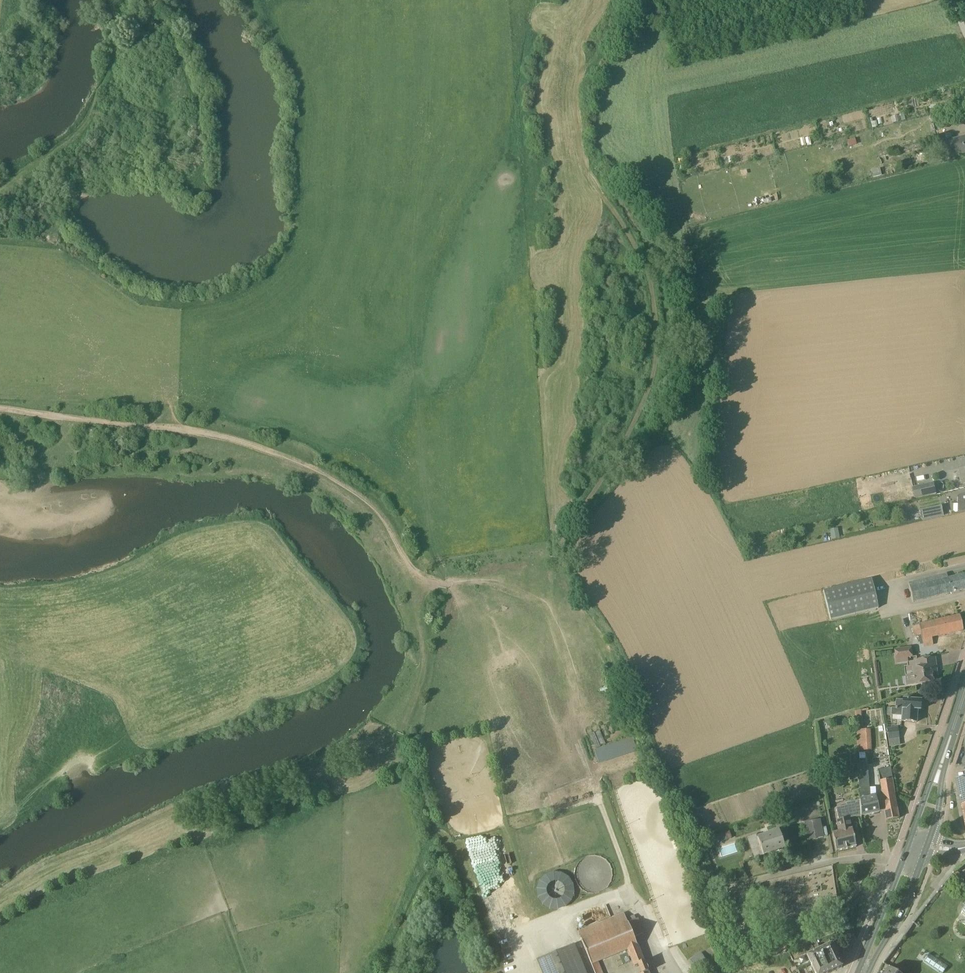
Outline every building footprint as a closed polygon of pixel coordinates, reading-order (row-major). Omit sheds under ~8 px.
[(954,140),(955,147),(947,149),(949,157),(957,155),(957,156),(964,154),(964,137),(954,140)] [(872,171),(873,177),(882,175),(880,169),(872,171)] [(935,483),(912,488),(915,498),(937,493),(935,483)] [(875,507),(886,504),(883,492),(872,495),(875,507)] [(923,521),(938,517),(936,507),(920,510),(923,521)] [(840,538),(838,531),(830,532),(831,539),(840,538)] [(964,575),(948,579),(947,574),(909,583),(913,601),(964,589),(964,576),(964,575)] [(872,579),(823,591),(830,620),(879,608),(872,579)] [(963,630),(960,615),(919,625),(912,626),(914,636),(921,634),(924,647),(933,645),(932,638),(963,630)] [(911,647),(895,649),(897,664),(908,662),(908,658),(913,657),(911,647)] [(931,669),(936,668),(935,658),(917,660),(918,668),(913,668),(914,674),(915,684),(933,682),(931,669)] [(917,710),(920,711),(921,701),(903,700),(896,700),(895,708),(887,708),(887,715),(893,715),(893,720),(901,721),(916,722),(917,710)] [(862,709),(855,711),(857,751),(872,750),(871,729),(863,729),(862,709)] [(898,732),(897,727),(887,728),(890,747),(900,745),(898,732)] [(634,737),(595,749),(599,763),(638,751),(634,737)] [(862,816),(880,812),(886,810),(887,820),(898,818),(894,794),(895,793),(891,767),(878,770),(883,796),(871,799),(870,796),(874,795),(874,787),(870,787),(869,779),(867,764),(858,765),(859,768),(860,799),(861,801),(861,805),(861,814),(862,816)] [(957,780),(961,805),(964,804),(964,779),(957,780)] [(856,847),(850,816),(847,805),(836,808),(839,820),(836,820),(838,832),(832,833),(836,851),(856,847)] [(787,810),(779,813),(781,819),(789,816),(787,810)] [(820,820),(805,823),(808,840),(823,837),(820,820)] [(729,830),(708,838),(710,845),(732,838),(729,830)] [(778,831),(757,838),(756,835),(747,838),(755,858),(763,855),(763,856),(785,849),(778,831)] [(546,912),(577,901),(566,869),(535,880),(546,912)] [(595,972),(603,972),(598,962),(627,950),(634,966),(638,965),(641,972),(649,972),(634,937),(643,933),(637,919),(628,923),(623,913),(579,932),(595,972)] [(831,943),(819,949),(816,941),(789,953),(793,961),(807,955),(815,972),(829,972),(842,967),(831,943)] [(537,960),(543,972),(587,972),(575,944),(537,960)] [(699,950),(689,958),(698,971),(708,963),(699,950)] [(941,972),(946,966),(929,954),(924,961),(941,972)]
